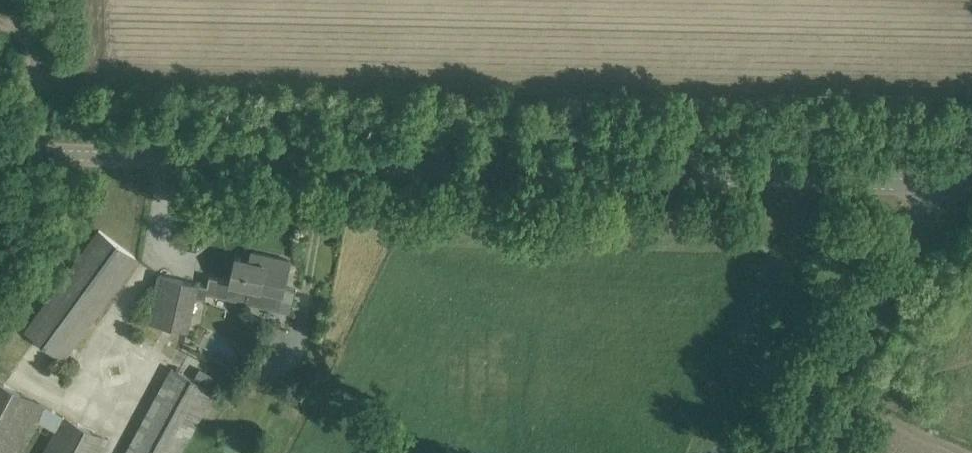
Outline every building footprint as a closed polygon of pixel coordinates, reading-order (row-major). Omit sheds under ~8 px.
[(25,330),(36,338),(36,339),(64,359),(125,274),(137,258),(99,229),(93,237),(25,330)] [(159,275),(154,294),(148,323),(188,330),(195,296),(205,298),(206,292),(291,312),(297,289),(284,286),(290,260),(251,251),(249,260),(236,257),(230,281),(209,276),(207,285),(159,275)] [(193,379),(171,367),(124,452),(181,452),(215,391),(193,379)] [(47,406),(0,380),(0,452),(21,452),(38,421),(47,406)] [(47,406),(38,421),(55,431),(43,452),(101,452),(108,439),(47,406)]
